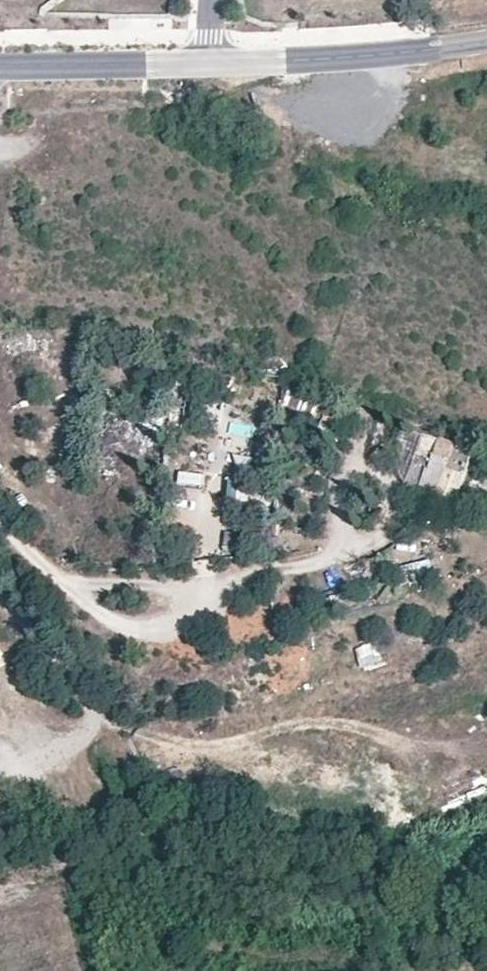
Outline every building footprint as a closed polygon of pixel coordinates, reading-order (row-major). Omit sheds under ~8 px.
[(282,402),(319,417),(326,399),(289,385),(282,402)] [(457,502),(457,501),(470,463),(474,452),(423,435),(406,485),(457,502)] [(227,468),(231,468),(229,501),(269,503),(270,475),(263,475),(264,450),(228,449),(227,468)] [(470,463),(457,501),(464,504),(477,466),(470,463)] [(408,565),(411,580),(436,576),(434,561),(408,565)] [(374,640),(355,647),(363,670),(383,663),(374,640)]
